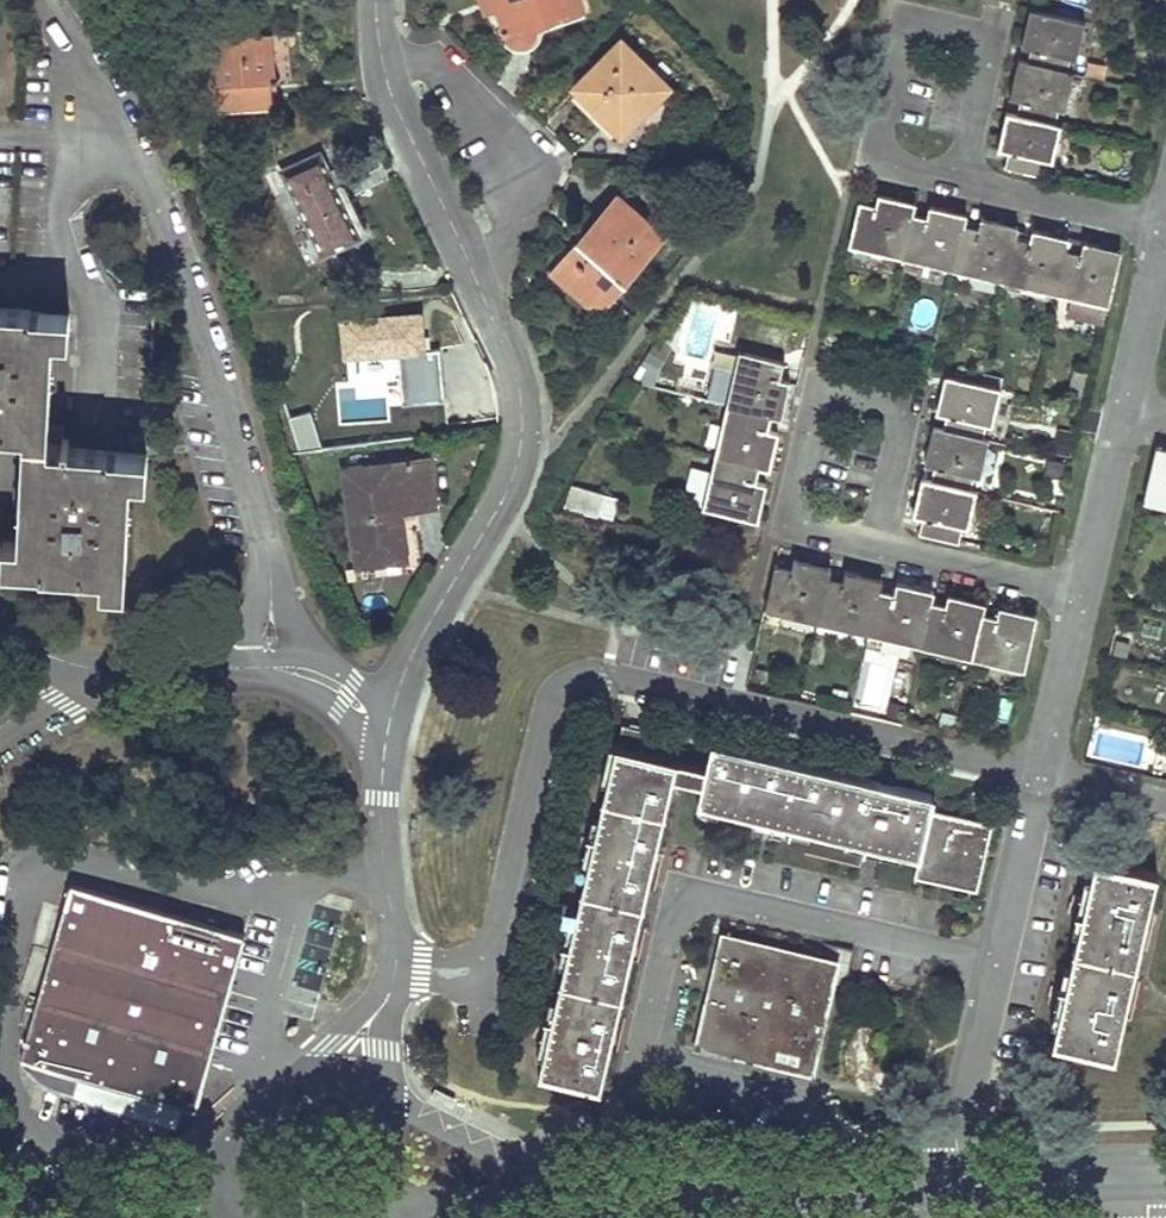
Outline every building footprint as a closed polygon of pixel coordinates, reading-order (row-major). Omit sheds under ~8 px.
[(522,44),(524,44),(528,42),(531,39),(532,35),(533,29),(583,11),(579,0),(481,0),(485,13),(496,9),(506,36),(509,41),(512,43),(515,45),(519,44),(522,44)] [(1026,29),(1034,30),(1038,11),(1030,10),(1026,29)] [(1028,64),(1073,75),(1085,22),(1038,11),(1034,30),(1026,29),(1021,46),(1032,49),(1028,64)] [(219,112),(246,110),(272,107),(270,81),(291,78),(287,35),(212,42),(219,112)] [(629,128),(647,108),(666,88),(621,44),(578,89),(606,116),(611,111),(629,128)] [(1013,81),(1021,82),(1025,64),(1018,62),(1013,81)] [(1016,115),(1062,126),(1073,75),(1028,64),(1025,64),(1021,82),(1013,81),(1012,87),(1009,98),(1020,100),(1016,115)] [(1001,132),(1009,133),(1013,115),(1006,113),(1001,132)] [(1049,178),(1062,126),(1016,115),(1013,115),(1009,133),(1001,132),(1001,135),(997,150),(1009,152),(1005,168),(1049,178)] [(321,153),(303,162),(284,172),(324,255),(361,237),(321,153)] [(849,247),(900,258),(910,213),(911,210),(895,207),(897,200),(880,196),(877,206),(860,202),(849,247)] [(610,323),(618,314),(625,305),(613,295),(665,236),(619,197),(554,272),(610,323)] [(911,210),(912,203),(897,200),(895,207),(911,210)] [(900,258),(952,270),(962,225),(963,222),(947,218),(948,212),(932,207),(929,218),(910,213),(900,258)] [(963,222),(964,215),(948,212),(947,218),(963,222)] [(952,270),(1004,281),(1015,237),(1015,233),(999,230),(1001,223),(984,219),(982,229),(962,225),(952,270)] [(1015,233),(1017,227),(1001,223),(999,230),(1015,233)] [(1065,248),(1066,245),(1051,242),(1053,235),(1036,231),(1034,241),(1015,237),(1004,281),(1055,293),(1065,248)] [(1066,245),(1068,238),(1053,235),(1051,242),(1066,245)] [(1065,248),(1055,293),(1071,297),(1066,320),(1103,328),(1120,258),(1103,254),(1105,247),(1087,243),(1084,253),(1065,248)] [(1120,258),(1121,251),(1105,247),(1103,254),(1120,258)] [(14,397),(9,507),(0,507),(0,530),(92,536),(92,550),(115,552),(119,440),(136,441),(137,419),(98,417),(98,414),(38,411),(43,301),(58,302),(60,279),(21,277),(21,274),(0,273),(0,397),(14,397)] [(420,316),(339,323),(342,363),(401,358),(424,356),(420,316)] [(739,352),(727,404),(772,414),(775,415),(779,399),(787,401),(791,384),(785,382),(780,381),(784,362),(739,352)] [(424,356),(401,358),(405,406),(443,403),(439,355),(424,356)] [(1086,373),(1080,372),(1074,371),(1068,397),(1080,400),(1086,373)] [(981,384),(983,376),(965,372),(963,380),(981,384)] [(941,394),(948,396),(953,377),(946,376),(941,394)] [(1001,380),(983,376),(981,384),(999,388),(1001,380)] [(981,384),(963,380),(953,377),(948,396),(941,394),(937,413),(947,415),(944,430),(989,441),(1001,389),(999,388),(981,384)] [(339,390),(341,424),(387,422),(386,399),(355,400),(354,390),(339,390)] [(787,401),(779,399),(775,415),(783,417),(787,401)] [(715,456),(760,466),(763,467),(767,450),(775,452),(779,437),(768,434),(772,414),(727,404),(715,456)] [(321,450),(311,415),(291,421),(301,453),(321,450)] [(929,447),(936,449),(941,429),(934,428),(929,447)] [(932,481),(976,492),(989,441),(944,430),(941,429),(936,449),(929,447),(927,455),(925,464),(936,467),(932,481)] [(1158,448),(1156,457),(1165,460),(1165,450),(1158,448)] [(775,452),(767,450),(763,467),(771,469),(775,452)] [(755,486),(760,466),(715,456),(703,509),(750,519),(754,502),(762,504),(767,488),(755,486)] [(1165,507),(1165,460),(1156,457),(1146,502),(1165,507)] [(405,560),(402,537),(399,513),(434,508),(427,460),(344,472),(358,567),(405,560)] [(917,498),(924,500),(929,481),(921,479),(917,498)] [(963,545),(976,492),(932,481),(929,481),(924,500),(917,498),(915,507),(913,515),(923,518),(919,535),(963,545)] [(564,511),(578,514),(591,517),(596,494),(569,489),(564,511)] [(754,502),(750,519),(758,521),(762,504),(754,502)] [(765,611),(818,624),(829,577),(829,575),(808,570),(809,563),(794,559),(791,569),(776,566),(765,611)] [(829,575),(831,568),(809,563),(808,570),(829,575)] [(818,624),(871,636),(881,590),(882,588),(861,583),(862,575),(845,572),(842,581),(829,577),(818,624)] [(882,588),(883,580),(862,575),(861,583),(882,588)] [(871,636),(922,648),(932,602),(933,599),(912,595),(914,587),(897,583),(894,593),(881,590),(871,636)] [(933,599),(934,592),(914,587),(912,595),(933,599)] [(1154,600),(1152,606),(1165,609),(1165,596),(1155,594),(1154,600)] [(932,602),(922,648),(974,660),(984,614),(985,611),(963,607),(965,599),(947,595),(945,605),(932,602)] [(985,611),(987,604),(965,599),(963,607),(985,611)] [(984,614),(974,660),(1024,672),(1035,623),(1014,619),(1016,611),(1000,606),(997,618),(984,614)] [(1035,623),(1036,616),(1016,611),(1014,619),(1035,623)] [(882,702),(888,666),(873,664),(867,700),(882,702)] [(618,749),(642,754),(647,733),(623,727),(618,749)] [(642,754),(618,749),(616,748),(547,1045),(539,1078),(600,1092),(673,778),(703,785),(698,804),(921,856),(918,871),(973,884),(987,823),(932,811),(935,795),(712,743),(706,769),(642,754)] [(1155,873),(1096,860),(1055,1044),(1114,1058),(1155,873)] [(147,1113),(160,1116),(172,1120),(177,1104),(193,1108),(242,936),(69,886),(21,1059),(24,1066),(27,1071),(30,1075),(33,1078),(41,1082),(73,1091),(78,1076),(151,1097),(147,1113)] [(766,963),(742,958),(719,952),(705,1013),(712,1014),(704,1044),(815,1070),(831,1000),(824,998),(831,967),(768,952),(766,963)] [(147,1113),(151,1097),(78,1076),(73,1091),(147,1113)]
